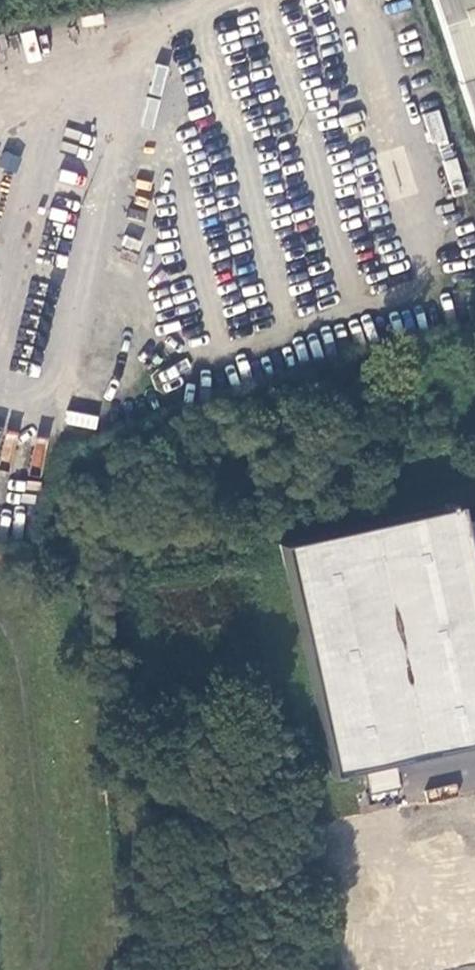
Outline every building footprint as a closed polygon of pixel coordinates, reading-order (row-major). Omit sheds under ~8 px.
[(474,144),(474,0),(430,0),(474,144)] [(336,771),(474,746),(474,519),(469,520),(468,512),(294,544),(336,771)]
